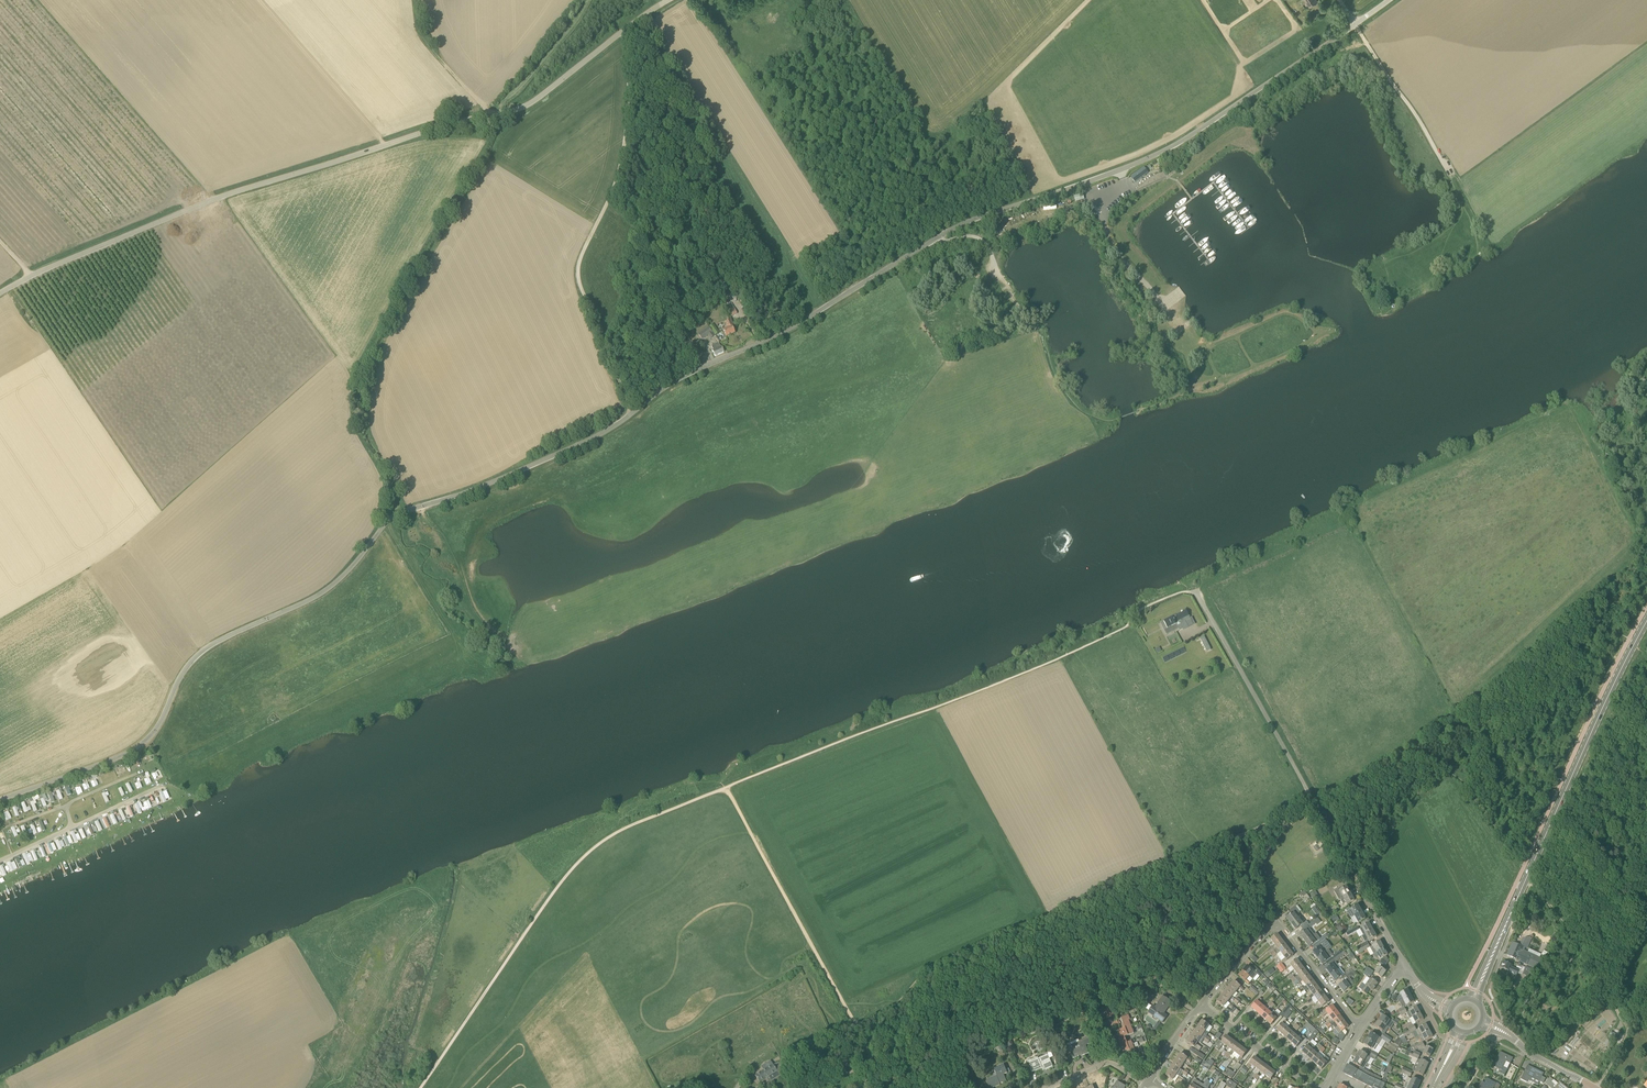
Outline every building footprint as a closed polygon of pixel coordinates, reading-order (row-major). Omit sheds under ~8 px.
[(1148,173),(1144,168),(1131,177),(1135,182),(1148,173)] [(728,288),(723,282),(715,287),(720,293),(728,288)] [(720,294),(725,302),(729,300),(725,292),(720,294)] [(737,314),(735,309),(733,306),(730,307),(731,309),(727,311),(730,317),(737,314)] [(725,323),(727,328),(723,330),(726,337),(735,333),(732,326),(733,325),(731,320),(725,323)] [(715,335),(719,333),(713,324),(709,327),(715,335)] [(715,336),(712,332),(708,327),(698,334),(702,339),(708,335),(710,339),(715,336)] [(713,350),(712,350),(715,356),(724,352),(721,346),(720,346),(719,343),(711,346),(713,350)] [(1189,616),(1186,611),(1183,612),(1181,613),(1182,613),(1164,622),(1162,623),(1165,630),(1177,624),(1180,631),(1183,629),(1184,630),(1194,625),(1191,618),(1190,618),(1189,616)] [(146,785),(150,784),(149,781),(152,780),(149,773),(143,776),(146,785)] [(137,789),(141,788),(140,785),(142,784),(140,779),(134,781),(137,789)] [(63,799),(61,793),(62,793),(60,786),(52,789),(53,793),(57,792),(59,800),(63,799)] [(160,793),(163,802),(167,801),(166,799),(170,798),(167,790),(160,793)] [(34,812),(38,811),(34,801),(40,799),(38,795),(29,798),(34,812)] [(149,800),(143,803),(146,810),(152,807),(149,800)] [(24,801),(21,802),(24,812),(31,810),(30,806),(26,807),(24,801)] [(135,804),(139,813),(142,812),(140,808),(143,807),(141,802),(135,804)] [(122,809),(119,810),(122,820),(128,817),(126,812),(123,813),(122,809)] [(106,828),(110,827),(109,824),(111,824),(109,818),(103,820),(106,828)] [(39,826),(31,829),(34,834),(41,831),(39,826)] [(86,827),(79,830),(83,839),(86,838),(85,835),(89,834),(86,827)] [(73,830),(70,832),(75,842),(81,840),(79,833),(75,835),(73,830)] [(70,837),(68,838),(66,836),(63,837),(67,845),(72,842),(70,837)] [(65,847),(63,840),(59,841),(58,840),(56,841),(58,849),(65,847)] [(57,850),(52,841),(46,844),(51,853),(57,850)] [(1314,848),(1316,851),(1324,847),(1321,843),(1314,848)] [(48,854),(46,849),(43,850),(42,846),(39,847),(42,856),(48,854)] [(25,852),(22,854),(27,865),(31,864),(30,862),(33,860),(30,853),(26,855),(25,852)] [(10,861),(7,863),(11,871),(17,868),(14,861),(11,863),(10,861)] [(1348,890),(1350,889),(1348,886),(1344,889),(1343,887),(1334,891),(1339,900),(1340,900),(1341,900),(1351,894),(1348,890)] [(1310,898),(1307,894),(1304,891),(1301,893),(1305,899),(1308,900),(1310,898)] [(1347,905),(1356,900),(1354,897),(1353,898),(1351,894),(1341,900),(1343,904),(1346,903),(1347,905)] [(1359,905),(1351,909),(1352,911),(1351,912),(1351,913),(1351,914),(1353,917),(1363,912),(1359,905)] [(1292,924),(1298,919),(1296,916),(1300,912),(1295,907),(1290,910),(1293,914),(1287,918),(1292,924)] [(1355,924),(1365,919),(1367,918),(1365,915),(1364,916),(1362,912),(1353,917),(1352,918),(1351,919),(1353,921),(1354,922),(1355,924)] [(1318,918),(1315,920),(1309,924),(1307,926),(1309,929),(1316,924),(1317,925),(1321,922),(1318,918)] [(1307,926),(1309,925),(1305,919),(1300,922),(1298,919),(1292,924),(1296,930),(1301,925),(1304,928),(1307,926)] [(1362,928),(1360,929),(1363,935),(1365,934),(1366,935),(1373,931),(1369,923),(1362,927),(1362,928)] [(1359,930),(1357,927),(1346,933),(1348,936),(1359,930)] [(1314,935),(1311,931),(1309,933),(1307,930),(1300,935),(1305,941),(1314,935)] [(1360,946),(1361,949),(1368,944),(1367,942),(1370,940),(1370,941),(1377,937),(1373,931),(1366,935),(1364,936),(1362,937),(1365,943),(1360,946)] [(1314,935),(1305,941),(1310,948),(1319,940),(1321,943),(1325,939),(1329,937),(1326,934),(1323,936),(1320,939),(1321,939),(1320,939),(1316,933),(1314,934),(1314,935)] [(1282,940),(1277,934),(1271,939),(1275,945),(1282,940)] [(1275,945),(1277,948),(1279,950),(1286,945),(1282,940),(1275,945)] [(1373,945),(1370,947),(1370,948),(1374,954),(1377,952),(1384,949),(1380,941),(1373,945)] [(1513,943),(1508,955),(1519,961),(1535,968),(1543,960),(1523,951),(1525,948),(1520,946),(1513,943)] [(1322,946),(1321,946),(1313,952),(1318,958),(1324,953),(1326,952),(1328,950),(1324,944),(1323,945),(1322,946)] [(1367,949),(1370,948),(1370,947),(1368,944),(1361,949),(1359,950),(1360,953),(1367,949)] [(1286,945),(1279,950),(1281,952),(1283,955),(1290,950),(1286,945)] [(1384,949),(1377,952),(1381,960),(1379,963),(1385,967),(1389,961),(1386,956),(1388,955),(1386,952),(1387,951),(1387,950),(1386,948),(1385,948),(1384,949)] [(1283,963),(1294,955),(1290,950),(1283,955),(1279,958),(1283,963)] [(1324,953),(1318,958),(1323,964),(1325,962),(1332,957),(1333,960),(1338,956),(1341,954),(1342,953),(1339,950),(1333,955),(1334,956),(1333,956),(1328,950),(1326,952),(1324,953)] [(1338,956),(1333,960),(1334,960),(1335,962),(1336,962),(1341,959),(1344,956),(1342,954),(1342,953),(1341,954),(1338,956)] [(1294,970),(1301,965),(1297,959),(1286,967),(1288,970),(1292,967),(1294,970)] [(1519,971),(1511,967),(1512,965),(1504,962),(1501,968),(1517,975),(1519,971)] [(1329,967),(1326,969),(1328,971),(1331,975),(1337,970),(1340,968),(1337,964),(1334,966),(1332,964),(1331,965),(1329,967)] [(1298,975),(1305,970),(1301,965),(1294,970),(1298,975)] [(1247,966),(1243,971),(1250,976),(1253,979),(1257,974),(1259,976),(1260,976),(1262,973),(1256,968),(1253,971),(1247,966)] [(1381,978),(1386,972),(1379,967),(1375,973),(1381,978)] [(1530,969),(1526,967),(1523,974),(1527,976),(1528,972),(1530,973),(1533,970),(1530,969)] [(1302,981),(1309,975),(1305,970),(1298,975),(1302,981)] [(1336,981),(1342,976),(1337,970),(1331,975),(1336,981)] [(1243,971),(1239,976),(1245,981),(1248,984),(1250,982),(1247,980),(1250,976),(1243,971)] [(1355,974),(1354,971),(1351,973),(1346,977),(1343,980),(1344,982),(1339,986),(1344,992),(1350,987),(1348,984),(1351,981),(1349,978),(1350,978),(1355,974)] [(1307,986),(1313,981),(1309,975),(1302,981),(1306,986),(1307,986)] [(1366,994),(1370,989),(1373,991),(1378,984),(1370,978),(1365,985),(1362,983),(1359,988),(1362,991),(1366,994)] [(1236,992),(1239,989),(1242,992),(1244,990),(1241,987),(1234,981),(1230,986),(1236,992)] [(1310,991),(1317,986),(1313,981),(1307,986),(1303,989),(1299,991),(1303,996),(1307,993),(1305,991),(1309,989),(1310,991)] [(1232,997),(1236,992),(1230,986),(1226,991),(1232,997)] [(1260,992),(1261,991),(1259,989),(1258,991),(1252,986),(1250,988),(1258,995),(1260,992)] [(1314,996),(1321,991),(1317,986),(1310,991),(1313,994),(1309,996),(1305,999),(1307,1002),(1311,999),(1314,996)] [(1399,996),(1397,998),(1399,1002),(1403,1000),(1411,996),(1408,990),(1400,994),(1399,996)] [(1228,1002),(1232,997),(1226,991),(1221,996),(1228,1002)] [(1311,999),(1307,1002),(1309,1004),(1313,1001),(1315,1004),(1318,1001),(1319,1002),(1325,996),(1324,995),(1323,994),(1323,993),(1322,992),(1321,991),(1314,996),(1311,999)] [(1223,1007),(1228,1002),(1221,996),(1217,1001),(1223,1007)] [(1329,1002),(1325,996),(1319,1002),(1321,1004),(1317,1007),(1319,1010),(1329,1002)] [(1402,1008),(1399,1010),(1400,1013),(1406,1010),(1405,1007),(1406,1006),(1414,1002),(1413,1000),(1411,996),(1403,1000),(1399,1002),(1402,1008)] [(1164,1013),(1166,1010),(1172,1003),(1163,997),(1155,1007),(1153,1006),(1148,1012),(1162,1023),(1167,1016),(1164,1013)] [(1259,1003),(1262,1000),(1260,998),(1251,1007),(1256,1012),(1262,1005),(1259,1003)] [(1284,1016),(1291,1008),(1292,1007),(1289,1004),(1280,1015),(1283,1018),(1284,1016)] [(1267,1010),(1262,1005),(1256,1012),(1261,1016),(1267,1010)] [(1336,1011),(1332,1006),(1322,1014),(1324,1016),(1327,1013),(1330,1016),(1336,1011)] [(1237,1017),(1240,1012),(1233,1007),(1232,1008),(1233,1009),(1230,1012),(1237,1017)] [(1410,1019),(1420,1014),(1417,1007),(1406,1013),(1410,1019)] [(1115,1014),(1113,1008),(1105,1011),(1107,1018),(1111,1016),(1111,1015),(1115,1014)] [(1291,1012),(1293,1010),(1291,1008),(1284,1016),(1287,1019),(1292,1013),(1291,1012)] [(1272,1014),(1268,1010),(1267,1010),(1261,1016),(1266,1021),(1272,1014)] [(1275,1011),(1272,1014),(1266,1021),(1271,1025),(1280,1015),(1275,1011)] [(1332,1019),(1325,1025),(1327,1027),(1334,1021),(1340,1016),(1339,1015),(1339,1014),(1338,1013),(1337,1012),(1336,1011),(1330,1016),(1332,1019)] [(1420,1014),(1410,1019),(1413,1025),(1423,1019),(1420,1014)] [(1131,1053),(1136,1051),(1133,1045),(1134,1045),(1133,1044),(1132,1042),(1135,1041),(1134,1038),(1126,1041),(1124,1037),(1134,1033),(1129,1021),(1131,1020),(1129,1015),(1121,1018),(1123,1024),(1121,1024),(1123,1029),(1117,1031),(1120,1039),(1118,1040),(1123,1052),(1129,1050),(1131,1053)] [(1383,1015),(1379,1021),(1386,1026),(1389,1028),(1391,1029),(1394,1024),(1392,1022),(1391,1021),(1390,1021),(1390,1020),(1383,1015)] [(1334,1021),(1327,1027),(1328,1028),(1331,1025),(1332,1027),(1336,1024),(1338,1027),(1345,1022),(1344,1020),(1343,1019),(1342,1018),(1341,1017),(1340,1016),(1334,1021)] [(1206,1030),(1209,1025),(1202,1020),(1199,1026),(1206,1030)] [(1285,1020),(1277,1030),(1281,1034),(1287,1027),(1290,1024),(1287,1021),(1285,1020)] [(1377,1024),(1375,1027),(1383,1032),(1382,1032),(1384,1033),(1385,1034),(1389,1028),(1386,1026),(1379,1021),(1377,1024)] [(1337,1027),(1335,1029),(1339,1033),(1339,1034),(1342,1032),(1344,1034),(1342,1037),(1339,1035),(1337,1039),(1339,1040),(1341,1041),(1342,1042),(1342,1041),(1343,1040),(1343,1039),(1344,1038),(1344,1037),(1345,1036),(1346,1035),(1346,1034),(1347,1033),(1347,1032),(1346,1031),(1345,1030),(1345,1029),(1347,1028),(1348,1027),(1349,1027),(1348,1026),(1347,1025),(1346,1024),(1346,1023),(1345,1023),(1345,1022),(1338,1027),(1337,1027)] [(1310,1030),(1313,1033),(1315,1031),(1316,1030),(1309,1024),(1305,1027),(1309,1031),(1310,1030)] [(1406,1032),(1403,1034),(1404,1036),(1404,1037),(1412,1033),(1416,1031),(1419,1037),(1422,1035),(1430,1031),(1426,1025),(1418,1029),(1417,1030),(1416,1030),(1415,1027),(1409,1030),(1406,1032)] [(1202,1036),(1206,1030),(1199,1026),(1195,1031),(1202,1036)] [(1292,1032),(1287,1027),(1281,1034),(1286,1038),(1292,1032)] [(1312,1041),(1319,1032),(1316,1030),(1315,1031),(1313,1033),(1309,1038),(1312,1041)] [(1198,1041),(1202,1036),(1195,1031),(1191,1037),(1198,1041)] [(1433,1037),(1430,1031),(1422,1035),(1425,1041),(1433,1037)] [(1297,1036),(1292,1032),(1286,1038),(1291,1043),(1297,1036)] [(1617,1039),(1618,1036),(1619,1037),(1617,1042),(1616,1043),(1620,1045),(1625,1036),(1623,1035),(1620,1033),(1618,1036),(1611,1032),(1610,1035),(1617,1039)] [(1390,1041),(1383,1036),(1381,1038),(1379,1037),(1371,1033),(1367,1038),(1378,1046),(1379,1046),(1383,1039),(1389,1043),(1390,1041)] [(1300,1039),(1297,1036),(1291,1043),(1297,1047),(1305,1037),(1303,1035),(1300,1039)] [(1219,1039),(1214,1047),(1219,1050),(1221,1047),(1223,1044),(1224,1044),(1227,1046),(1231,1040),(1228,1037),(1226,1036),(1222,1042),(1219,1040),(1219,1039)] [(1200,1047),(1196,1045),(1198,1041),(1191,1037),(1188,1043),(1195,1047),(1198,1050),(1200,1047)] [(1079,1042),(1068,1046),(1069,1048),(1073,1058),(1079,1056),(1078,1055),(1082,1053),(1082,1054),(1083,1055),(1089,1053),(1086,1046),(1086,1045),(1091,1043),(1090,1041),(1088,1038),(1079,1041),(1079,1042)] [(1366,1041),(1364,1044),(1367,1046),(1371,1049),(1371,1048),(1372,1049),(1373,1049),(1375,1051),(1378,1046),(1367,1038),(1366,1041)] [(1232,1050),(1237,1044),(1231,1040),(1227,1046),(1232,1050)] [(1310,1042),(1302,1052),(1307,1056),(1312,1050),(1315,1047),(1315,1046),(1310,1043),(1310,1042)] [(1229,1059),(1231,1056),(1232,1056),(1235,1052),(1237,1054),(1242,1047),(1237,1044),(1232,1050),(1229,1053),(1226,1057),(1229,1059)] [(1433,1050),(1426,1046),(1423,1055),(1429,1058),(1433,1050)] [(1240,1062),(1247,1052),(1242,1047),(1237,1054),(1241,1056),(1238,1060),(1240,1062)] [(1205,1056),(1196,1050),(1194,1054),(1203,1060),(1205,1056)] [(1317,1054),(1312,1050),(1307,1056),(1312,1061),(1317,1054)] [(1317,1054),(1312,1061),(1317,1065),(1322,1059),(1325,1055),(1322,1053),(1320,1051),(1317,1054)] [(1360,1051),(1357,1057),(1367,1063),(1368,1063),(1371,1058),(1367,1056),(1368,1055),(1360,1051)] [(1032,1073),(1042,1068),(1045,1067),(1046,1070),(1053,1067),(1050,1059),(1054,1057),(1052,1052),(1048,1054),(1038,1058),(1038,1059),(1032,1062),(1031,1060),(1030,1060),(1027,1061),(1028,1063),(1028,1064),(1032,1073)] [(1497,1059),(1494,1066),(1498,1069),(1501,1070),(1499,1073),(1504,1075),(1508,1068),(1504,1067),(1507,1062),(1510,1063),(1513,1058),(1506,1055),(1501,1052),(1499,1056),(1500,1057),(1498,1060),(1497,1059)] [(1177,1058),(1177,1059),(1184,1063),(1186,1060),(1190,1063),(1191,1060),(1188,1058),(1181,1053),(1177,1058)] [(1325,1055),(1322,1059),(1317,1065),(1322,1069),(1327,1063),(1329,1059),(1325,1055)] [(1255,1067),(1260,1061),(1255,1057),(1247,1067),(1249,1069),(1252,1065),(1255,1067)] [(1357,1057),(1353,1063),(1359,1066),(1361,1067),(1364,1069),(1367,1063),(1357,1057)] [(1180,1069),(1184,1063),(1177,1059),(1173,1064),(1180,1069)] [(1429,1064),(1421,1060),(1418,1059),(1415,1065),(1426,1070),(1429,1064)] [(769,1082),(780,1075),(785,1072),(778,1061),(755,1076),(759,1082),(766,1078),(769,1082)] [(1260,1071),(1265,1065),(1260,1061),(1255,1067),(1258,1070),(1252,1077),(1255,1079),(1258,1075),(1260,1071)] [(1008,1073),(1004,1064),(994,1069),(997,1077),(988,1082),(990,1087),(994,1086),(994,1085),(999,1082),(1000,1085),(1001,1084),(1000,1084),(1007,1081),(1004,1075),(1008,1073)] [(1180,1069),(1173,1064),(1170,1070),(1177,1074),(1179,1076),(1180,1077),(1182,1074),(1184,1072),(1184,1071),(1180,1069)] [(1266,1075),(1271,1069),(1265,1065),(1260,1071),(1266,1075)] [(1423,1076),(1426,1070),(1415,1065),(1412,1071),(1413,1072),(1423,1076)] [(1359,1071),(1353,1067),(1350,1066),(1345,1074),(1353,1078),(1372,1087),(1383,1087),(1385,1084),(1374,1079),(1371,1078),(1362,1072),(1359,1071)] [(1525,1070),(1520,1080),(1527,1083),(1528,1080),(1538,1085),(1539,1082),(1540,1082),(1543,1083),(1546,1079),(1542,1077),(1543,1076),(1544,1073),(1542,1072),(1538,1070),(1538,1071),(1535,1070),(1536,1069),(1532,1067),(1529,1072),(1525,1070)] [(1232,1079),(1235,1074),(1229,1069),(1225,1074),(1232,1079)] [(1268,1083),(1276,1073),(1271,1069),(1266,1075),(1269,1078),(1266,1082),(1268,1083)] [(1364,1069),(1362,1072),(1371,1078),(1374,1079),(1376,1075),(1364,1069)] [(1168,1072),(1166,1075),(1173,1080),(1175,1082),(1179,1076),(1177,1074),(1170,1070),(1168,1072)] [(1545,1083),(1551,1087),(1567,1087),(1560,1082),(1558,1084),(1556,1086),(1554,1085),(1554,1084),(1552,1082),(1553,1080),(1550,1077),(1545,1083)] [(1275,1086),(1279,1080),(1276,1078),(1271,1084),(1275,1086)] [(1405,1082),(1406,1082),(1407,1083),(1418,1087),(1421,1082),(1412,1078),(1412,1080),(1407,1078),(1405,1082)] [(1186,1087),(1189,1083),(1189,1082),(1187,1081),(1183,1079),(1180,1084),(1186,1087)] [(1479,1087),(1493,1087),(1496,1083),(1488,1079),(1486,1084),(1485,1083),(1483,1082),(1483,1083),(1482,1082),(1479,1087)] [(1190,1087),(1198,1087),(1200,1084),(1201,1083),(1195,1080),(1192,1084),(1190,1087)] [(1226,1086),(1230,1087),(1235,1087),(1237,1085),(1229,1080),(1226,1085),(1226,1086)]
